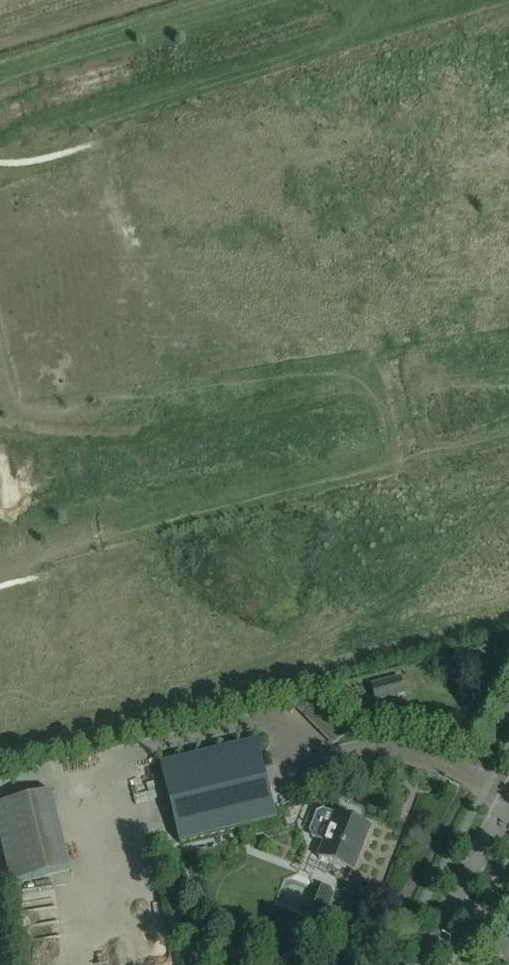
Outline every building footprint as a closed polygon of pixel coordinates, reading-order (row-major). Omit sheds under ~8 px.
[(399,677),(373,684),(377,699),(404,692),(399,677)] [(275,818),(256,740),(161,763),(180,842),(275,818)] [(70,867),(51,790),(0,803),(0,840),(10,882),(70,867)] [(335,812),(335,813),(323,808),(316,811),(309,830),(312,837),(324,841),(318,857),(354,871),(371,826),(335,812)]
